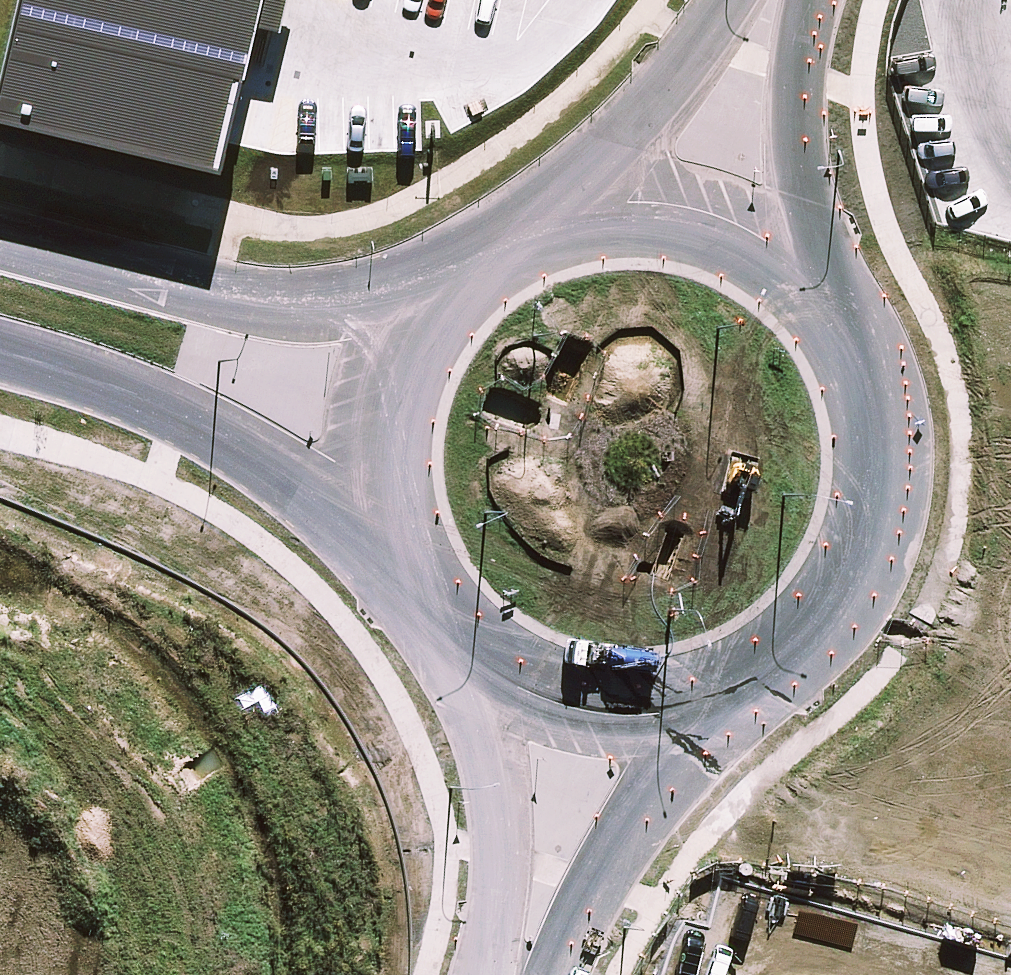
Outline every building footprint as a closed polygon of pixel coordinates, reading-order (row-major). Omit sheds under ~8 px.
[(0,102),(0,115),(218,170),(258,0),(23,0),(0,102)]
